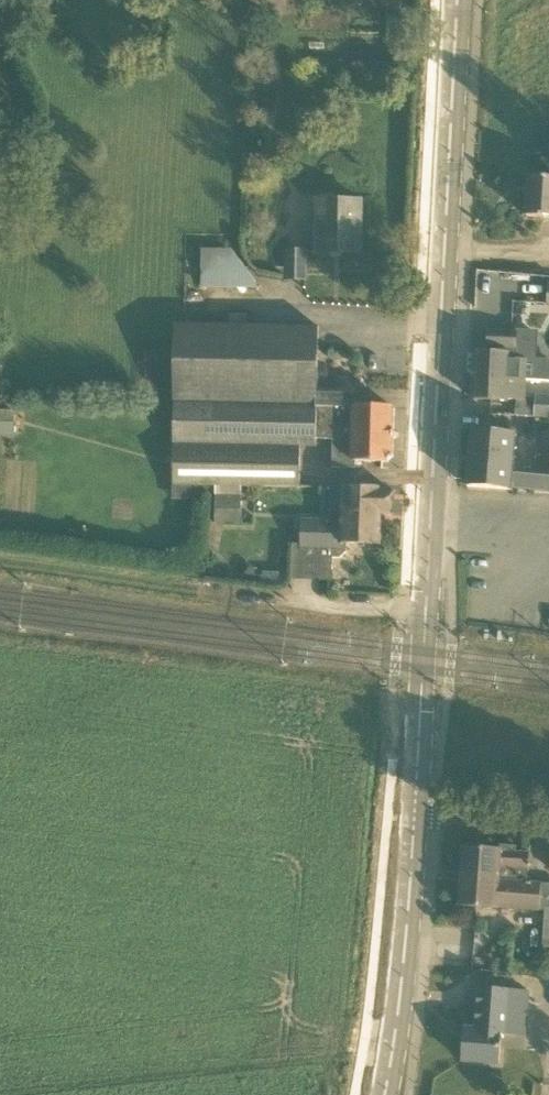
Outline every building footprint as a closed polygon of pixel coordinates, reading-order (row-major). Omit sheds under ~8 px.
[(264,100),(254,108),(262,118),(272,110),(264,100)] [(529,176),(527,216),(548,217),(548,177),(529,176)] [(362,253),(362,201),(319,200),(318,252),(362,253)] [(284,245),(284,276),(307,277),(307,245),(284,245)] [(202,246),(202,287),(246,287),(246,247),(202,246)] [(216,487),(242,486),(242,485),(300,486),(301,446),(317,446),(317,438),(333,439),(333,438),(372,439),(371,434),(394,435),(395,408),(354,406),(354,388),(318,388),(319,327),(176,324),(173,487),(199,487),(199,485),(216,485),(216,487)] [(475,352),(474,374),(498,376),(498,379),(527,380),(528,360),(517,359),(518,332),(489,330),(487,353),(475,352)] [(498,376),(474,374),(473,399),(508,400),(508,398),(526,399),(527,380),(498,379),(498,376)] [(548,417),(548,397),(538,396),(537,416),(548,417)] [(467,486),(513,490),(548,492),(548,432),(543,431),(541,463),(514,461),(517,434),(471,430),(467,486)] [(333,439),(333,459),(387,461),(393,455),(394,435),(371,434),(372,439),(333,438),(333,439)] [(241,525),(242,486),(216,487),(216,524),(241,525)] [(361,513),(382,515),(392,515),(392,490),(346,488),(345,508),(345,511),(330,511),(330,520),(342,520),(342,523),(348,524),(348,520),(352,521),(352,517),(361,518),(361,513)] [(330,520),(321,519),(308,518),(300,518),(299,549),(331,550),(331,558),(340,558),(347,552),(347,544),(381,545),(382,515),(361,513),(361,518),(352,517),(352,521),(348,520),(348,524),(342,523),(342,520),(330,520)] [(516,852),(516,846),(501,845),(500,850),(463,847),(461,876),(528,881),(529,869),(530,853),(516,852)] [(528,881),(461,876),(459,905),(545,914),(543,946),(548,947),(548,883),(528,881)] [(518,1034),(521,990),(479,988),(476,1029),(466,1029),(463,1060),(499,1060),(500,1034),(518,1034)]
